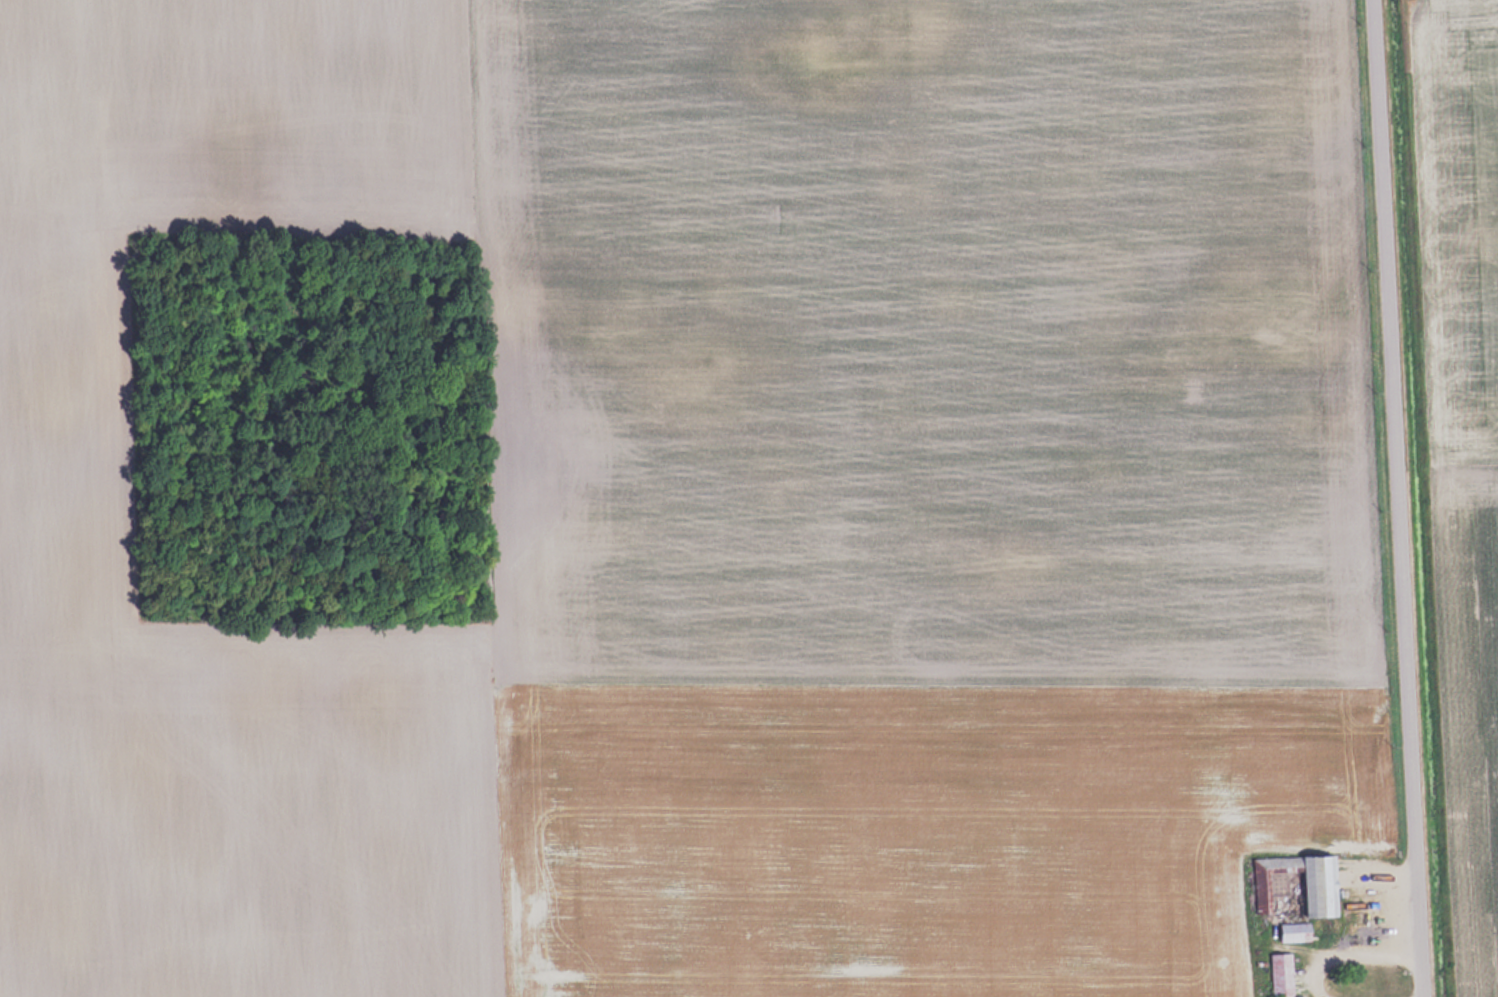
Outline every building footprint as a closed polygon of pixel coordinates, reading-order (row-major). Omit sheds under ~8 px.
[(1336,918),(1334,855),(1253,858),(1255,914),(1271,913),(1269,872),(1303,871),(1305,919),(1336,918)] [(1310,941),(1310,923),(1280,923),(1280,941),(1310,941)] [(1271,996),(1292,996),(1292,953),(1271,953),(1271,996)]
